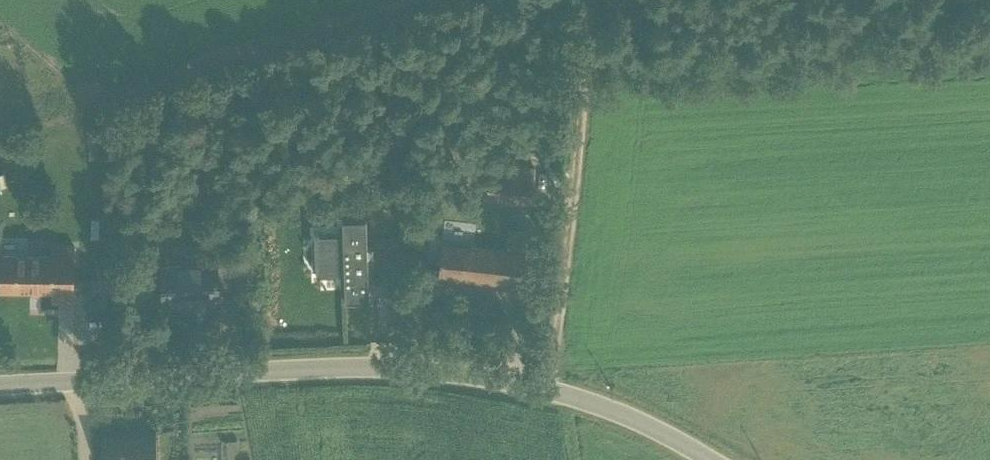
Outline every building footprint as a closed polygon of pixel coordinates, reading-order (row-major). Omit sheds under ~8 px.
[(78,214),(79,235),(90,234),(89,214),(78,214)] [(345,281),(369,280),(367,216),(343,217),(343,232),(319,233),(319,231),(316,231),(316,275),(320,275),(320,272),(344,272),(345,281)] [(438,276),(522,285),(526,252),(530,252),(532,231),(508,230),(506,249),(442,241),(438,276)] [(52,243),(52,254),(0,253),(0,291),(51,291),(51,302),(74,302),(74,243),(52,243)] [(247,266),(246,253),(233,254),(234,266),(247,266)]
